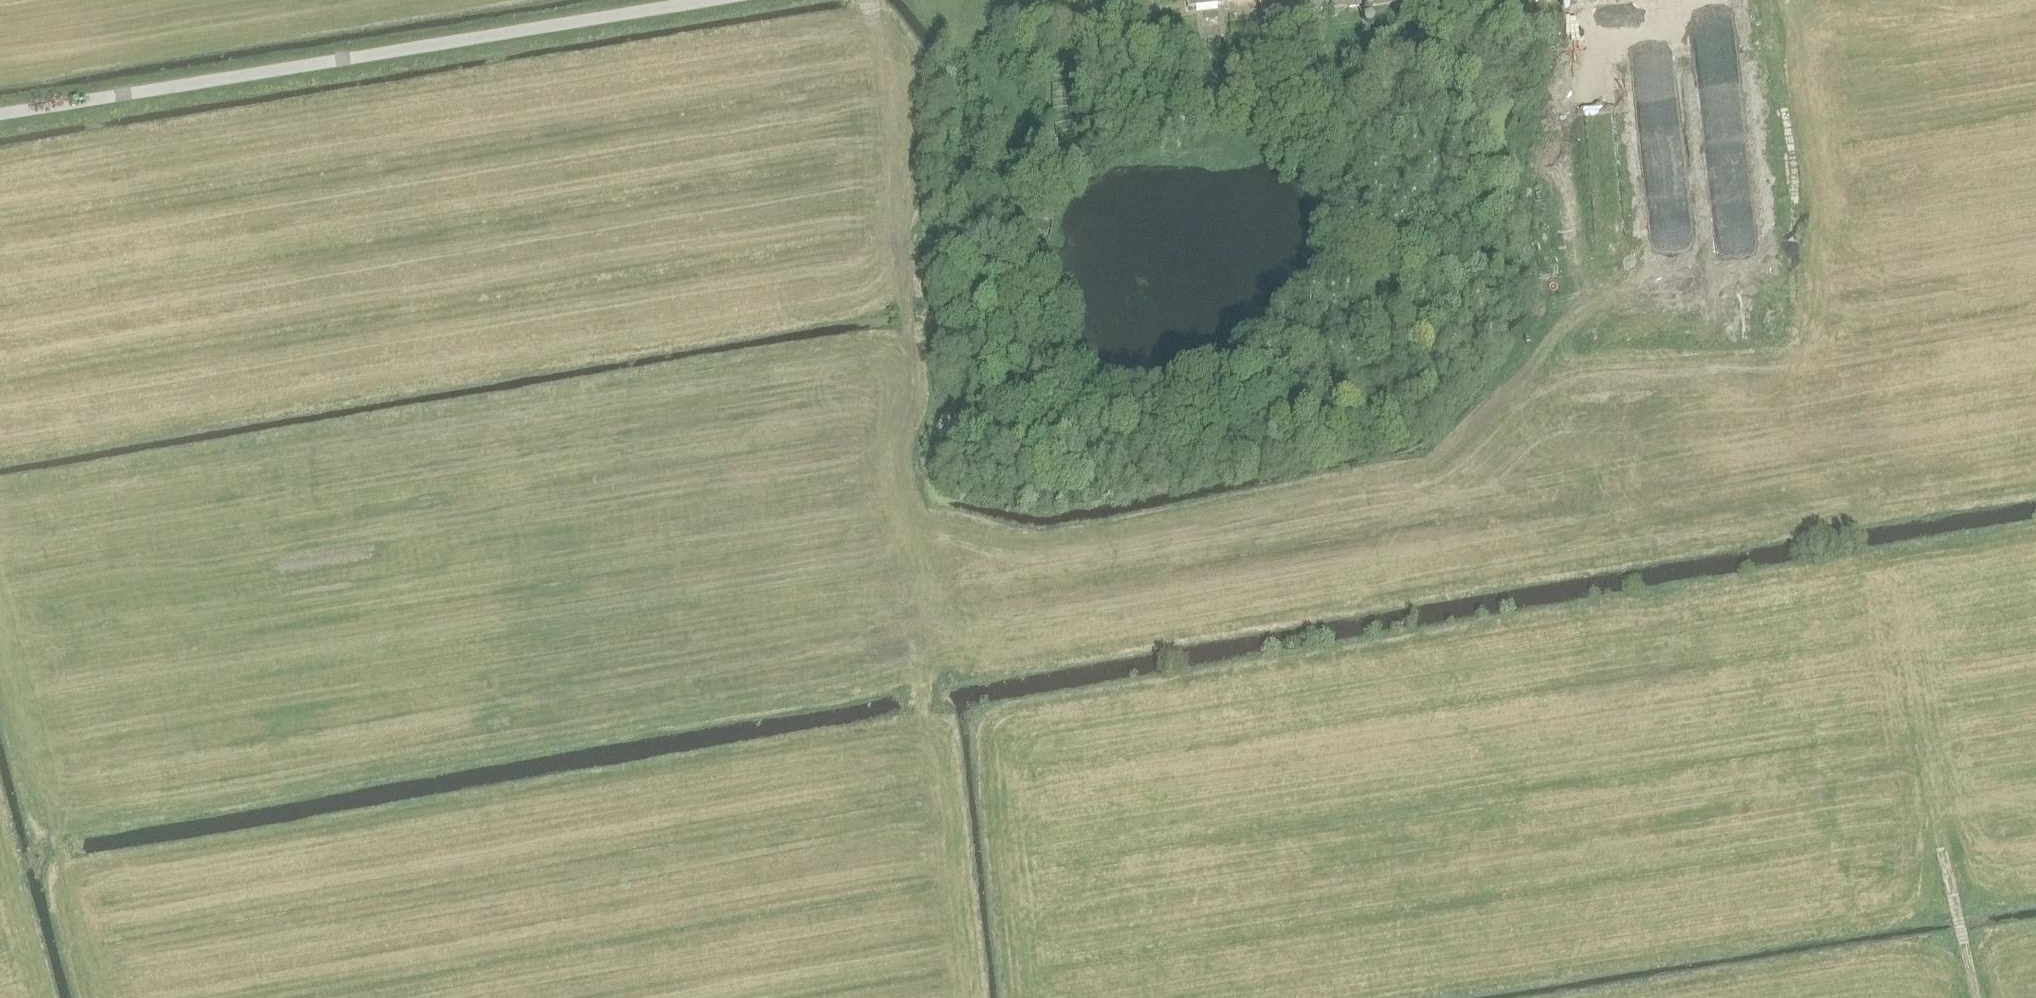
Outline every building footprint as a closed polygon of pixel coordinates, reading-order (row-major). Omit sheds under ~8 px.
[(1188,9),(1273,0),(1187,0),(1188,9)] [(1284,16),(1348,9),(1349,10),(1451,0),(1283,0),(1284,16)]
